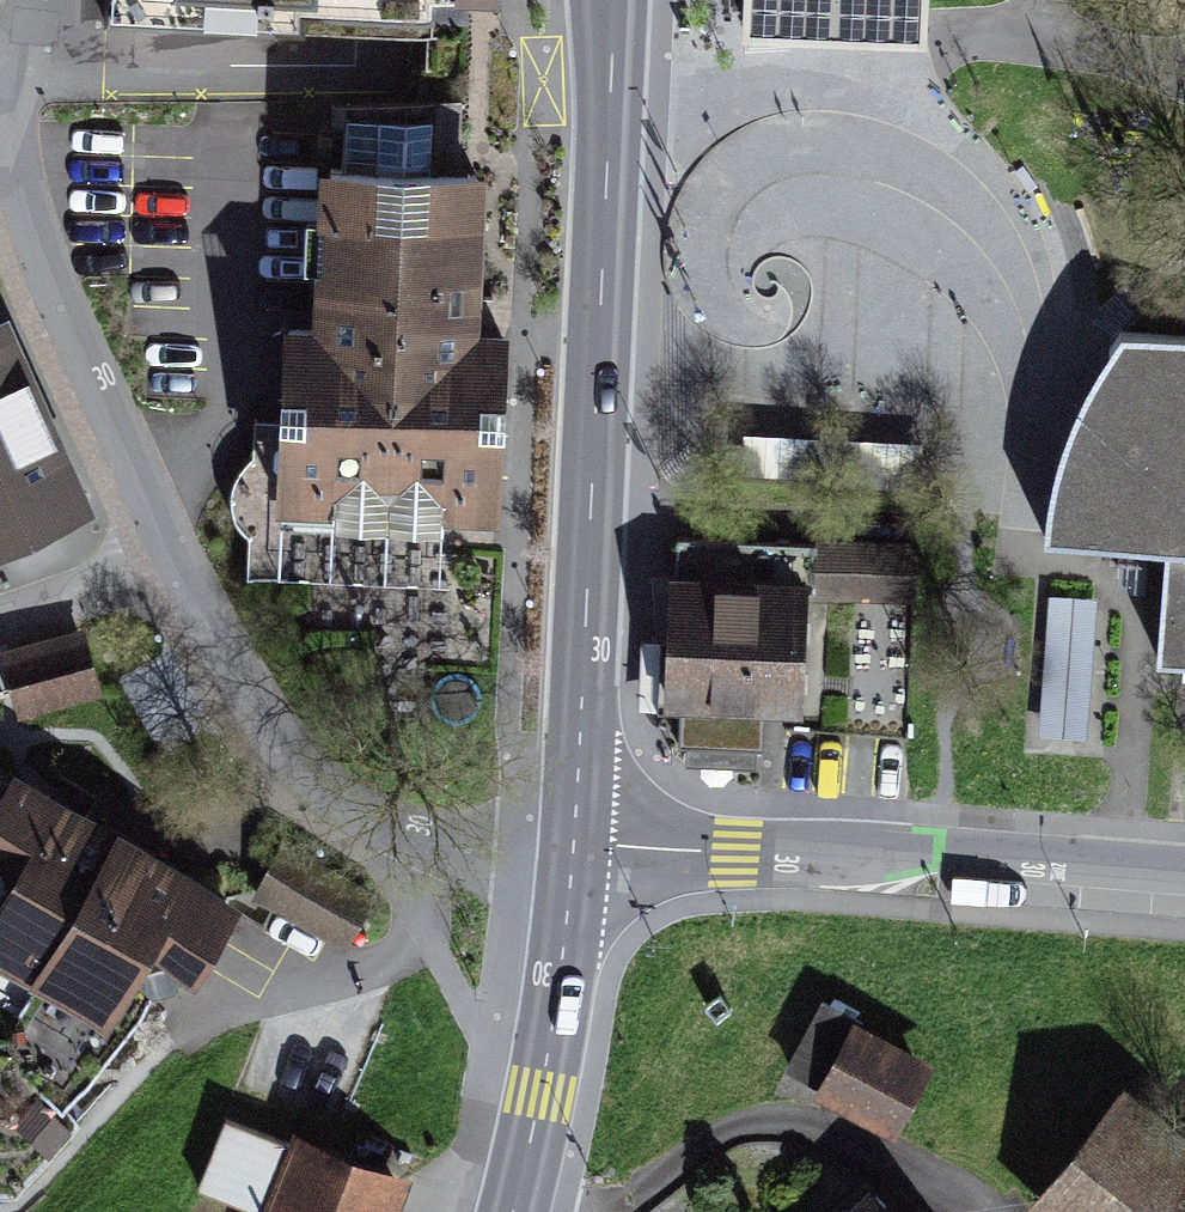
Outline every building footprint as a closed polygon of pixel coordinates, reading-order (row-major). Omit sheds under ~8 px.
[(114,21),(299,27),(300,9),(475,15),(475,0),(114,0),(114,21)] [(742,17),(925,26),(927,0),(742,0),(742,17)] [(376,169),(329,168),(325,325),(294,325),(290,510),(504,515),(509,342),(476,341),(480,180),(429,179),(431,123),(377,122),(376,169)] [(79,492),(0,322),(0,528),(79,492)] [(1120,331),(1109,349),(1118,354),(1097,392),(1079,429),(1061,486),(1056,531),(1044,531),(1044,538),(1119,543),(1117,565),(1145,567),(1147,545),(1166,547),(1157,658),(1184,660),(1184,336),(1120,331)] [(843,485),(921,489),(923,442),(848,438),(849,424),(819,422),(819,437),(743,433),(741,473),(819,477),(819,469),(844,471),(843,485)] [(670,699),(681,699),(679,746),(763,750),(765,703),(796,704),(801,591),(913,596),(915,548),(676,538),(670,699)] [(1097,598),(1049,595),(1038,734),(1086,738),(1097,598)] [(91,639),(18,663),(36,716),(109,693),(91,639)] [(113,842),(8,781),(0,796),(0,881),(16,890),(0,918),(0,979),(24,993),(67,920),(113,842)] [(113,842),(67,920),(156,971),(204,1000),(250,921),(113,842)] [(383,905),(298,862),(273,911),(358,954),(383,905)] [(67,920),(24,993),(113,1045),(156,971),(67,920)] [(930,1066),(853,1018),(814,1080),(890,1129),(930,1066)] [(1123,1085),(1025,1204),(1035,1211),(1184,1211),(1184,1135),(1123,1085)] [(231,1129),(206,1190),(257,1211),(415,1211),(430,1177),(318,1130),(305,1161),(231,1129)] [(887,1185),(861,1211),(915,1211),(887,1185)]
